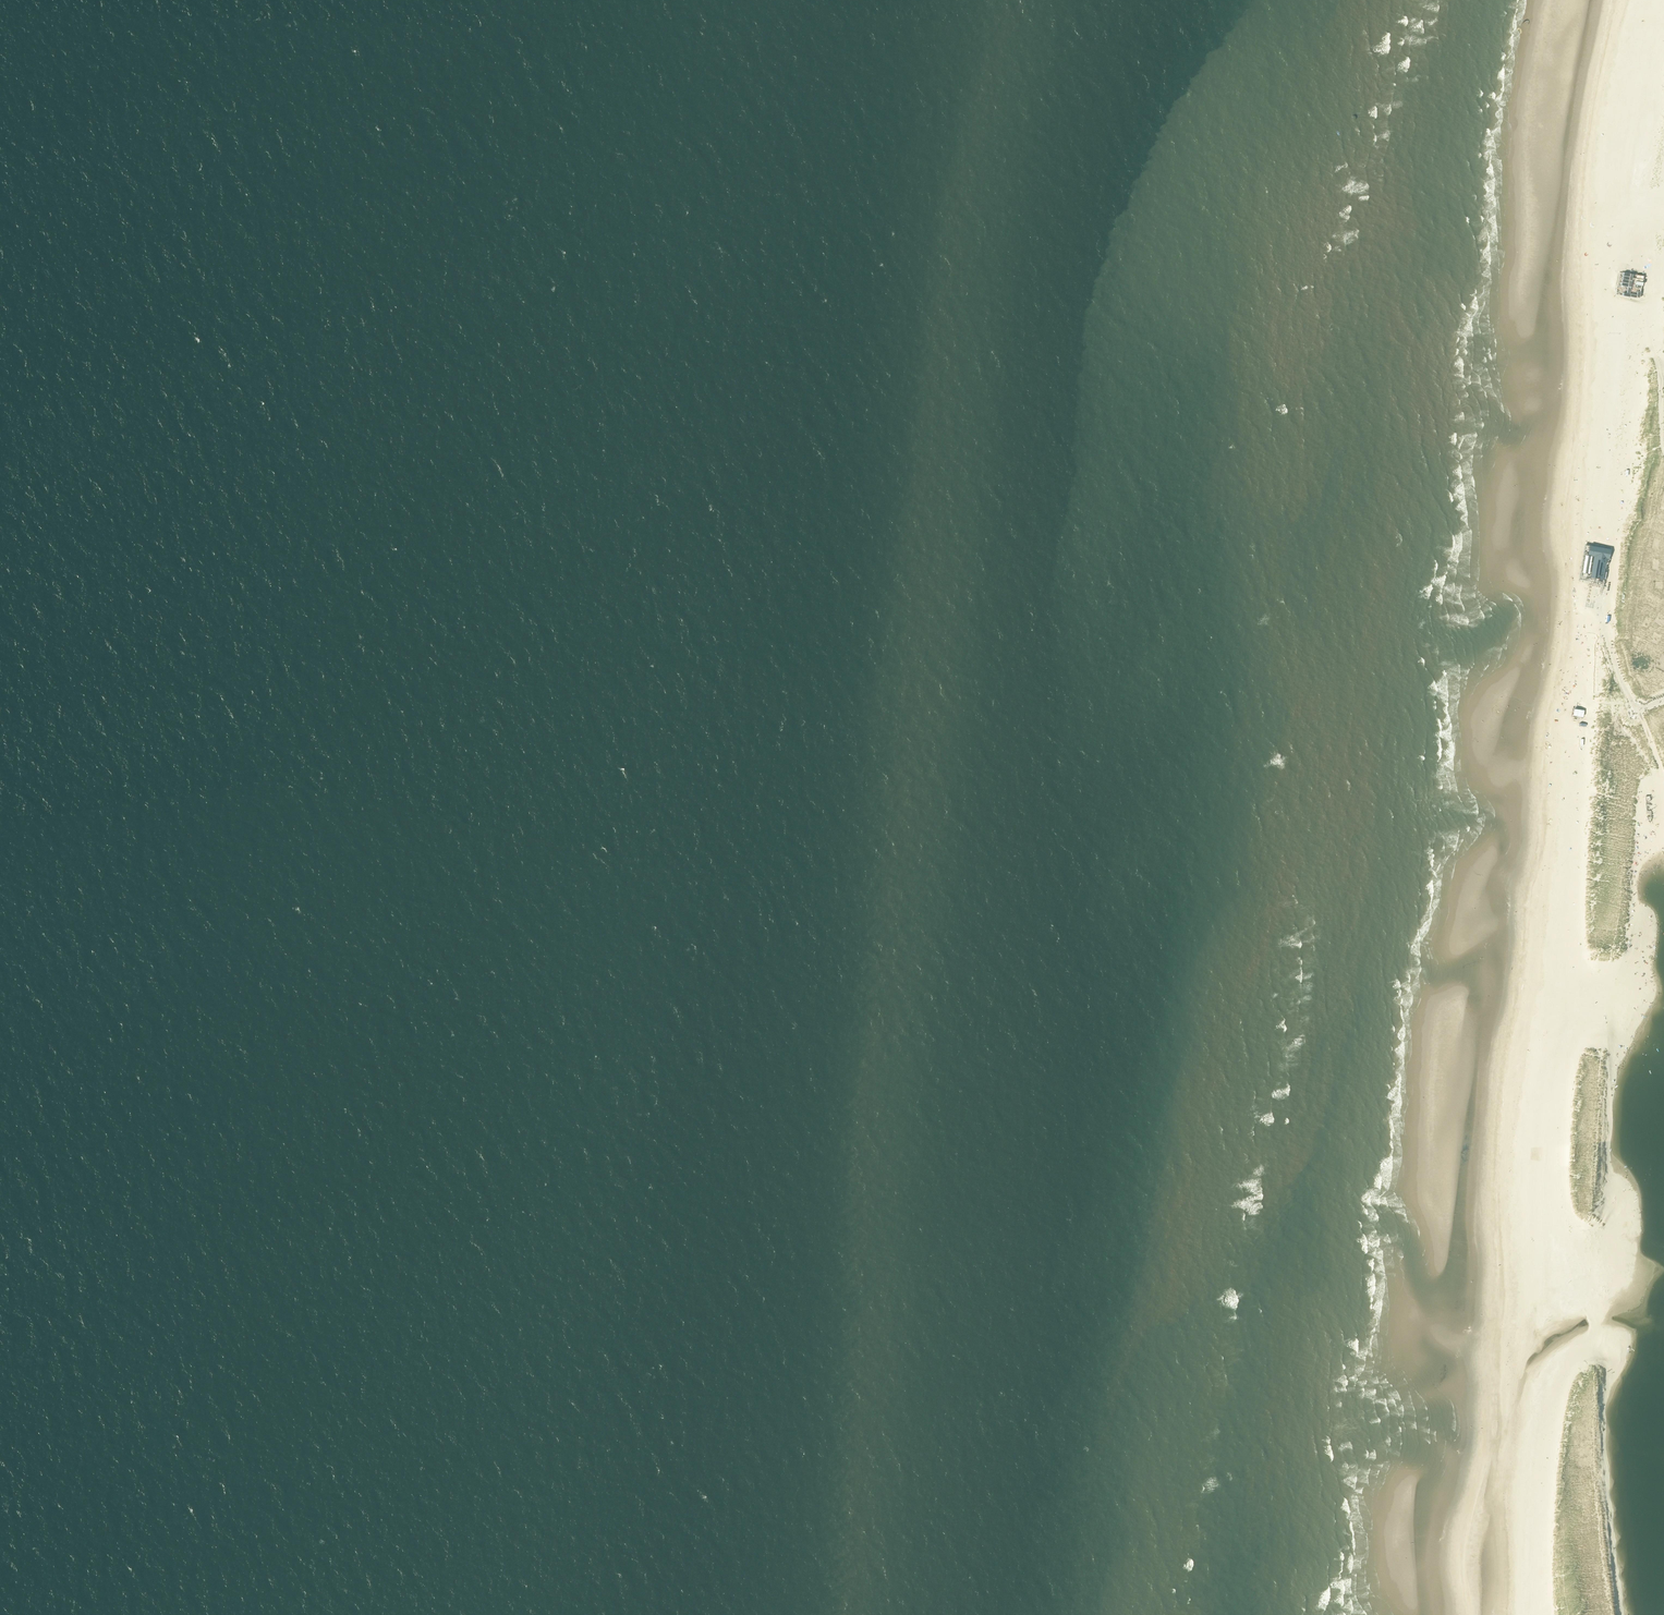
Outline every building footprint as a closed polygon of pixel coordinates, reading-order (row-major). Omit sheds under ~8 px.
[(1642,276),(1620,272),(1616,294),(1637,298),(1642,276)] [(1590,582),(1590,585),(1598,587),(1599,584),(1601,584),(1598,596),(1601,596),(1605,577),(1604,577),(1607,559),(1608,559),(1610,549),(1584,545),(1578,580),(1590,582)]
